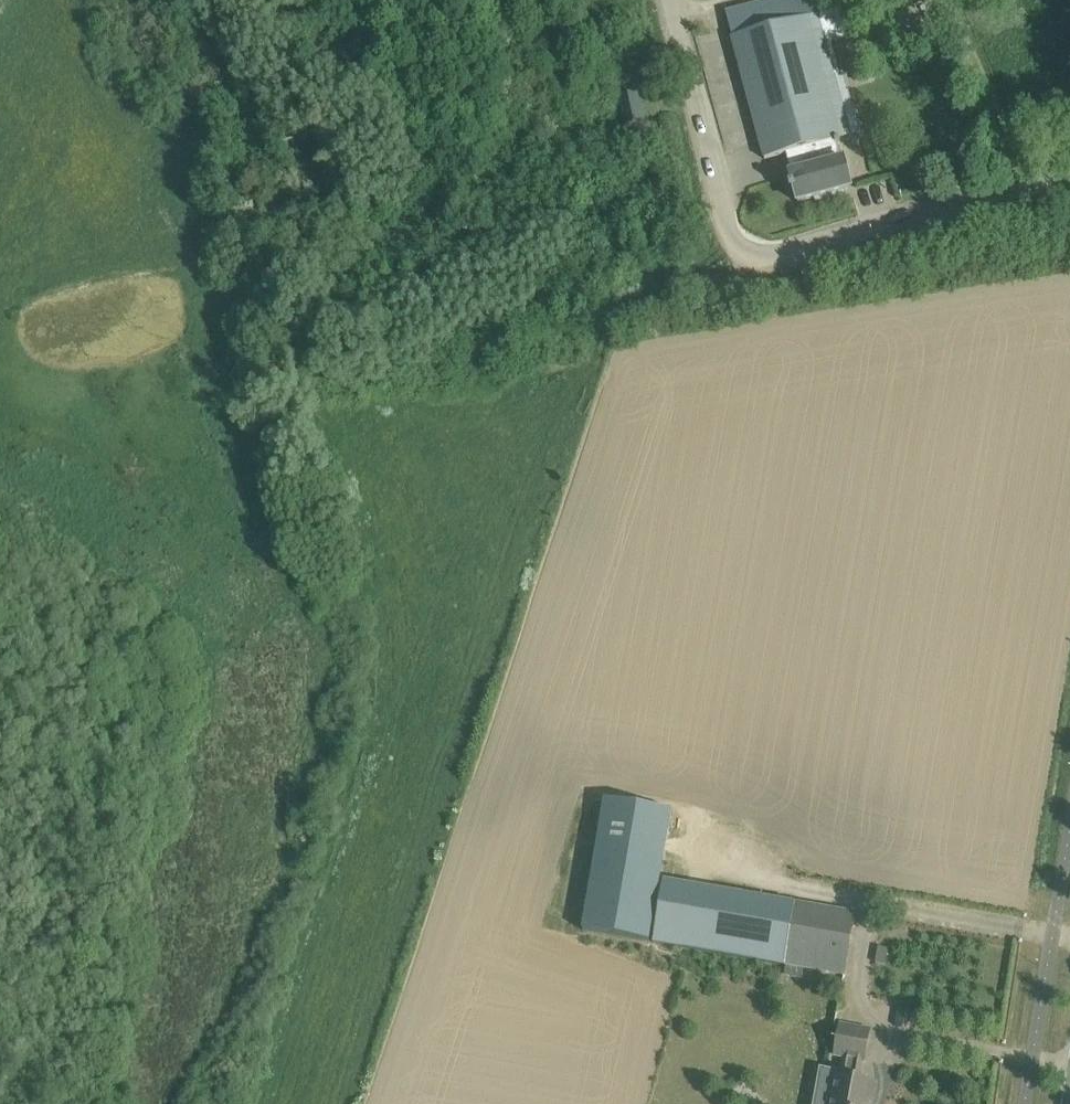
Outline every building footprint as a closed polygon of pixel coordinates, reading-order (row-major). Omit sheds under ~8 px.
[(726,12),(759,137),(766,159),(788,153),(792,168),(790,169),(799,202),(852,188),(849,177),(844,160),(841,161),(836,143),(840,142),(840,139),(841,139),(835,116),(828,92),(825,79),(838,76),(841,75),(840,74),(831,41),(834,40),(835,43),(838,42),(837,38),(848,35),(849,36),(850,36),(842,8),(825,12),(822,0),(771,0),(726,12)] [(621,99),(627,127),(644,124),(638,95),(621,99)] [(607,800),(584,930),(649,942),(672,812),(607,800)] [(856,914),(664,882),(654,943),(845,975),(856,914)] [(845,1057),(842,1074),(822,1071),(817,1098),(835,1101),(834,1103),(868,1103),(869,1103),(873,1103),(877,1084),(859,1081),(863,1061),(865,1061),(871,1031),(841,1026),(835,1055),(845,1057)]
